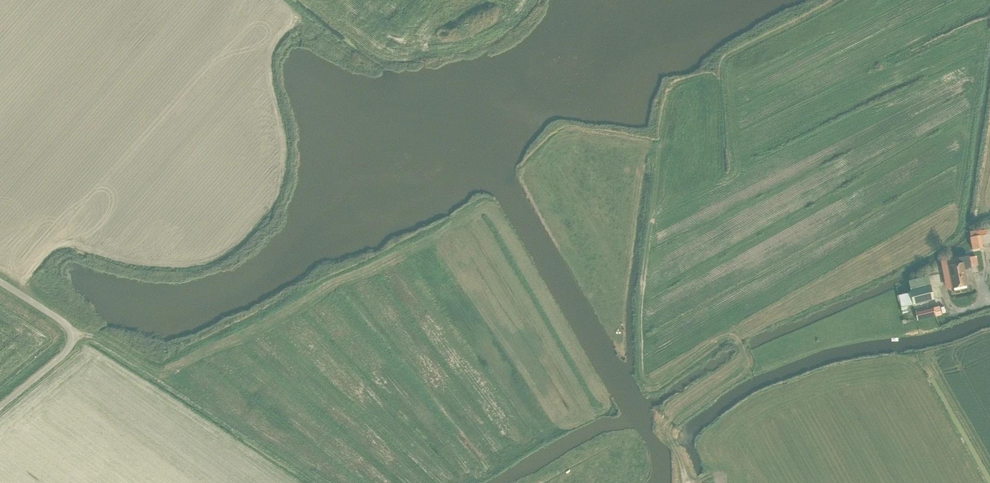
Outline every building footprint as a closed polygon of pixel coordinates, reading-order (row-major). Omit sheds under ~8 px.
[(970,231),(971,237),(970,237),(972,250),(980,248),(977,236),(976,230),(970,231)] [(959,257),(960,263),(949,265),(953,287),(968,284),(965,269),(972,268),(972,267),(978,265),(976,256),(970,257),(970,255),(959,257)] [(935,299),(931,285),(909,290),(910,292),(897,295),(901,307),(935,299)] [(941,315),(939,306),(933,307),(933,308),(915,312),(917,320),(935,316),(935,317),(941,315)]
